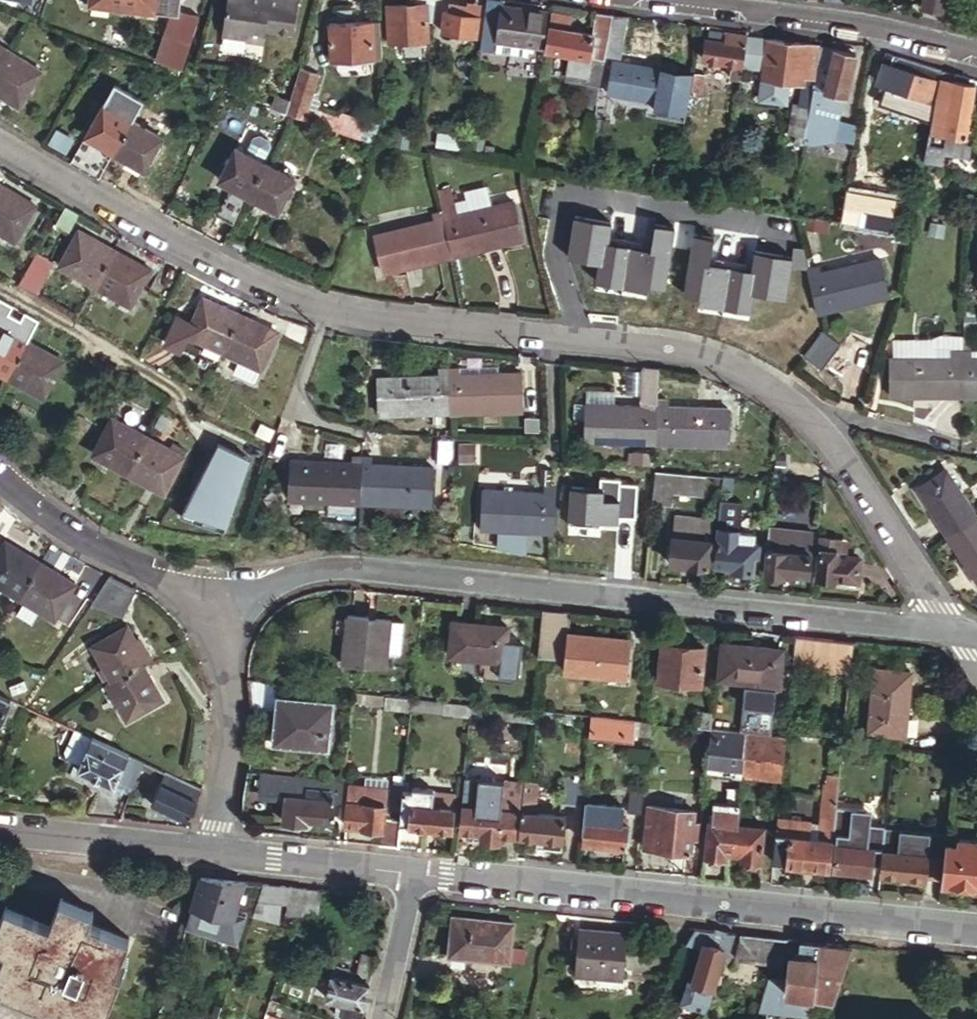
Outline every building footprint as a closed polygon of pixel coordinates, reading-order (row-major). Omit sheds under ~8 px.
[(178,8),(179,0),(88,0),(88,1),(168,12),(177,13),(178,8)] [(219,34),(243,37),(243,40),(261,43),(263,28),(292,32),(296,0),(223,0),(219,34)] [(382,0),(384,41),(425,39),(423,0),(388,0),(382,0)] [(922,10),(942,12),(944,0),(923,0),(922,10)] [(537,11),(491,4),(488,35),(524,40),(524,49),(533,50),(537,11)] [(196,14),(178,8),(177,13),(168,12),(152,58),(178,67),(196,14)] [(589,31),(565,27),(567,12),(549,8),(543,47),(588,55),(593,31),(589,31)] [(467,14),(453,12),(442,11),(440,31),(474,36),(477,15),(467,14)] [(592,11),(589,31),(593,31),(606,34),(606,30),(609,13),(592,11)] [(624,14),(609,13),(606,30),(609,31),(621,33),(624,14)] [(379,19),(368,20),(370,57),(381,57),(379,19)] [(368,20),(326,23),(329,60),(370,57),(368,20)] [(588,55),(601,58),(606,34),(593,31),(588,55)] [(621,33),(609,31),(606,53),(617,55),(621,33)] [(722,43),(724,33),(709,31),(707,40),(722,43)] [(745,38),(745,36),(724,33),(722,43),(707,40),(703,40),(699,59),(728,64),(740,66),(745,38)] [(495,40),(481,38),(480,57),(494,59),(495,40)] [(757,40),(745,38),(740,66),(752,69),(757,40)] [(800,84),(805,43),(764,38),(759,78),(800,84)] [(787,133),(802,135),(802,132),(813,44),(805,43),(800,84),(797,102),(790,101),(787,133)] [(851,52),(817,46),(809,89),(807,101),(802,132),(836,138),(844,94),(843,94),(851,52)] [(3,48),(0,53),(0,94),(16,104),(38,70),(3,48)] [(938,79),(940,68),(922,63),(882,52),(874,83),(924,98),(929,77),(938,79)] [(657,69),(610,61),(606,90),(652,98),(657,69)] [(726,78),(737,80),(740,66),(728,64),(726,78)] [(283,111),(288,112),(301,117),(316,73),(299,67),(288,97),(283,111)] [(956,79),(957,72),(954,72),(940,68),(938,79),(933,101),(932,108),(928,127),(966,134),(975,82),(956,79)] [(703,71),(690,70),(680,121),(696,123),(703,71)] [(933,101),(938,79),(929,77),(924,98),(933,101)] [(268,105),(283,111),(288,97),(272,92),(268,105)] [(112,150),(129,120),(99,103),(82,133),(112,150)] [(915,138),(925,139),(928,127),(932,108),(921,106),(915,138)] [(159,136),(129,120),(112,150),(143,167),(159,136)] [(922,156),(919,169),(958,176),(966,134),(928,127),(925,139),(922,156)] [(461,133),(434,129),(432,144),(458,148),(461,133)] [(836,141),(836,138),(802,132),(802,135),(800,144),(814,146),(836,141)] [(112,150),(82,133),(67,161),(97,178),(112,150)] [(245,192),(260,161),(232,146),(216,177),(245,192)] [(291,177),(260,161),(245,192),(276,209),(291,177)] [(0,185),(0,229),(13,237),(33,204),(0,185)] [(892,199),(844,190),(843,196),(839,218),(887,227),(892,199)] [(440,217),(449,253),(518,236),(510,200),(449,215),(440,217)] [(439,209),(440,217),(449,215),(447,206),(439,209)] [(429,211),(431,219),(440,217),(439,209),(437,209),(429,211)] [(440,217),(431,219),(371,234),(380,270),(449,253),(440,217)] [(92,282),(111,248),(76,229),(57,263),(92,282)] [(634,242),(626,243),(632,281),(703,267),(695,230),(634,242)] [(624,234),(626,243),(634,242),(631,233),(624,234)] [(614,236),(616,245),(626,243),(624,234),(614,236)] [(626,243),(616,245),(554,258),(561,295),(629,282),(632,281),(626,243)] [(147,267),(111,248),(92,282),(128,302),(147,267)] [(36,288),(51,261),(35,252),(20,279),(36,288)] [(809,275),(817,311),(887,293),(878,258),(817,273),(809,275)] [(806,266),(809,275),(817,273),(815,264),(806,266)] [(797,268),(800,277),(809,275),(806,266),(797,268)] [(809,275),(800,277),(739,291),(749,327),(817,311),(809,275)] [(184,333),(220,350),(237,313),(200,296),(189,321),(184,333)] [(237,313),(220,350),(237,358),(258,367),(274,330),(237,313)] [(175,314),(163,341),(177,347),(184,333),(189,321),(175,314)] [(24,340),(0,326),(0,372),(6,375),(24,340)] [(60,359),(24,340),(6,375),(41,394),(60,359)] [(961,356),(961,348),(953,347),(953,356),(961,356)] [(969,348),(961,348),(961,356),(970,356),(969,348)] [(888,394),(961,394),(961,379),(961,356),(953,356),(889,357),(888,394)] [(961,394),(976,394),(976,356),(970,356),(961,356),(961,379),(961,394)] [(258,367),(237,358),(231,372),(251,382),(258,367)] [(437,365),(437,373),(448,373),(447,364),(437,365)] [(447,364),(448,373),(457,373),(456,364),(447,364)] [(448,373),(449,411),(518,409),(518,371),(457,373),(448,373)] [(448,373),(437,373),(376,375),(377,413),(449,411),(448,373)] [(655,403),(646,403),(584,402),(583,441),(654,442),(655,403)] [(662,404),(655,403),(654,442),(724,444),(725,405),(662,404)] [(127,470),(146,435),(110,415),(91,451),(127,470)] [(181,454),(146,435),(127,470),(162,490),(181,454)] [(179,512),(223,527),(245,468),(249,455),(218,441),(211,453),(179,512)] [(718,449),(669,447),(669,468),(655,468),(654,499),(673,500),(673,490),(704,492),(705,471),(717,471),(718,449)] [(358,461),(351,461),(288,458),(288,496),(357,498),(358,461)] [(366,461),(358,461),(357,498),(428,500),(428,464),(366,461)] [(913,487),(946,535),(973,515),(941,468),(913,487)] [(734,489),(735,476),(721,475),(720,487),(734,489)] [(552,494),(553,484),(544,484),(543,493),(552,494)] [(561,485),(553,484),(552,494),(560,494),(561,485)] [(480,527),(550,530),(552,494),(543,493),(481,490),(480,527)] [(550,530),(552,530),(620,534),(623,496),(560,494),(552,494),(550,530)] [(718,514),(717,527),(735,529),(736,516),(718,514)] [(946,535),(976,579),(976,521),(973,515),(946,535)] [(691,526),(669,524),(666,561),(705,565),(708,538),(690,535),(691,526)] [(735,529),(717,527),(713,561),(731,563),(730,568),(749,570),(751,554),(758,554),(759,541),(752,541),(753,530),(735,529)] [(774,534),(764,534),(760,573),(791,576),(791,572),(807,574),(810,538),(796,536),(796,543),(782,542),(781,548),(773,547),(774,534)] [(819,534),(819,546),(839,548),(839,536),(819,534)] [(35,561),(2,541),(0,545),(0,587),(15,595),(35,561)] [(839,548),(819,546),(817,546),(815,575),(857,579),(858,556),(845,555),(846,548),(839,548)] [(72,582),(35,561),(15,595),(52,617),(72,582)] [(134,587),(106,574),(88,600),(122,616),(134,587)] [(568,612),(541,609),(536,653),(564,655),(566,631),(568,612)] [(388,619),(346,613),(341,660),(382,666),(388,619)] [(506,625),(450,620),(448,655),(503,660),(506,625)] [(139,667),(146,663),(123,625),(89,644),(113,683),(139,667)] [(627,637),(566,631),(564,655),(562,670),(623,676),(627,637)] [(791,665),(847,671),(851,640),(794,635),(791,665)] [(702,645),(660,641),(657,678),(698,682),(702,645)] [(782,648),(721,642),(718,677),(778,683),(782,648)] [(113,683),(105,688),(125,721),(159,699),(139,667),(113,683)] [(908,672),(872,668),(866,729),(902,733),(908,672)] [(276,683),(245,680),(249,717),(273,719),(275,697),(276,683)] [(350,691),(350,700),(362,701),(363,692),(350,691)] [(371,693),(363,692),(362,701),(383,703),(383,694),(371,693)] [(402,709),(404,696),(383,694),(383,703),(382,708),(402,709)] [(329,702),(275,697),(273,719),(270,742),(325,747),(329,702)] [(442,700),(434,699),(432,712),(441,713),(442,700)] [(468,713),(469,703),(442,700),(441,713),(468,716),(468,713)] [(709,727),(710,713),(697,711),(696,726),(709,727)] [(632,733),(634,719),(588,715),(586,736),(632,740),(632,733)] [(647,734),(648,721),(644,720),(634,719),(632,733),(647,734)] [(707,740),(709,727),(696,726),(694,739),(707,740)] [(92,735),(75,727),(63,752),(65,758),(77,764),(92,735)] [(739,771),(744,730),(709,727),(707,740),(704,767),(723,769),(729,773),(726,801),(714,799),(711,816),(735,819),(736,802),(739,771)] [(777,795),(783,734),(744,730),(739,771),(764,774),(762,794),(777,795)] [(127,751),(92,735),(77,764),(76,767),(112,783),(115,779),(127,751)] [(139,765),(142,758),(127,751),(115,779),(130,786),(139,765)] [(161,776),(164,769),(142,758),(139,765),(161,776)] [(188,819),(201,786),(164,769),(161,776),(149,802),(188,819)] [(339,800),(342,777),(258,769),(256,790),(272,792),(284,794),(282,818),(306,820),(307,815),(331,818),(332,799),(339,800)] [(836,782),(837,773),(826,771),(825,780),(836,782)] [(560,801),(579,803),(582,775),(563,773),(560,801)] [(523,776),(517,833),(538,835),(559,837),(560,837),(563,814),(533,811),(536,778),(523,776)] [(770,859),(827,865),(836,782),(825,780),(822,780),(817,835),(801,833),(803,819),(781,817),(779,831),(773,831),(770,859)] [(625,808),(640,810),(643,782),(628,781),(625,808)] [(399,790),(400,785),(386,783),(384,804),(398,805),(398,800),(399,790)] [(377,825),(378,819),(381,788),(344,784),(341,822),(377,825)] [(104,785),(92,813),(108,815),(119,792),(104,785)] [(408,791),(399,790),(398,800),(428,803),(429,788),(408,786),(408,791)] [(498,831),(514,833),(515,809),(500,807),(501,792),(470,789),(468,804),(459,803),(457,828),(465,829),(479,830),(478,838),(497,840),(498,831)] [(270,814),(272,792),(256,790),(243,793),(242,811),(270,814)] [(434,804),(451,805),(452,794),(435,792),(434,804)] [(398,800),(398,805),(396,821),(419,823),(449,826),(451,805),(434,804),(428,803),(398,800)] [(617,804),(584,800),(581,839),(621,842),(623,815),(616,815),(617,804)] [(688,836),(696,837),(699,819),(690,819),(691,806),(646,802),(642,844),(687,849),(688,836)] [(751,804),(736,802),(735,819),(749,820),(751,804)] [(722,849),(731,850),(735,819),(711,816),(706,816),(702,851),(722,854),(722,849)] [(377,825),(376,844),(394,845),(396,821),(378,819),(377,825)] [(735,819),(731,850),(739,851),(739,856),(760,858),(763,822),(749,820),(735,819)] [(419,823),(396,821),(394,845),(404,847),(417,848),(419,823)] [(860,823),(837,821),(832,866),(871,870),(873,846),(858,844),(860,823)] [(496,855),(515,857),(517,833),(514,833),(498,831),(497,840),(496,855)] [(559,837),(538,835),(537,847),(559,849),(559,837)] [(943,841),(939,876),(938,879),(961,882),(960,887),(976,888),(976,838),(955,836),(955,842),(943,841)] [(939,876),(943,841),(925,839),(924,853),(894,849),(895,839),(881,837),(877,870),(939,876)] [(700,875),(723,877),(725,854),(722,854),(702,851),(700,875)] [(208,875),(198,874),(192,893),(201,895),(208,875)] [(224,877),(208,875),(201,895),(197,907),(228,918),(243,879),(224,877)] [(303,885),(288,884),(279,907),(295,910),(303,885)] [(303,885),(295,910),(310,912),(318,887),(303,885)] [(0,912),(0,933),(9,937),(4,947),(0,957),(0,984),(55,1007),(57,1001),(97,1018),(118,968),(111,966),(125,934),(85,917),(89,909),(56,895),(45,921),(4,903),(0,912)] [(509,918),(448,912),(445,954),(507,958),(509,918)] [(624,932),(574,926),(570,968),(620,975),(624,932)] [(783,935),(738,930),(732,953),(773,959),(783,935)] [(0,933),(0,945),(4,947),(9,937),(0,933)] [(692,943),(699,946),(703,939),(696,935),(692,943)] [(816,938),(796,936),(795,949),(786,948),(783,975),(768,973),(763,984),(756,1002),(754,1008),(803,1012),(806,992),(830,994),(851,941),(843,940),(816,938)] [(706,986),(709,979),(721,946),(703,938),(703,939),(699,946),(686,976),(706,986)] [(375,951),(360,948),(357,967),(346,964),(345,962),(331,959),(329,969),(326,968),(321,992),(338,996),(335,1014),(356,1018),(359,1018),(369,978),(375,951)] [(701,998),(706,986),(686,976),(680,973),(678,979),(673,977),(670,985),(701,998)] [(260,1018),(275,1018),(277,1015),(263,1010),(260,1018)]
